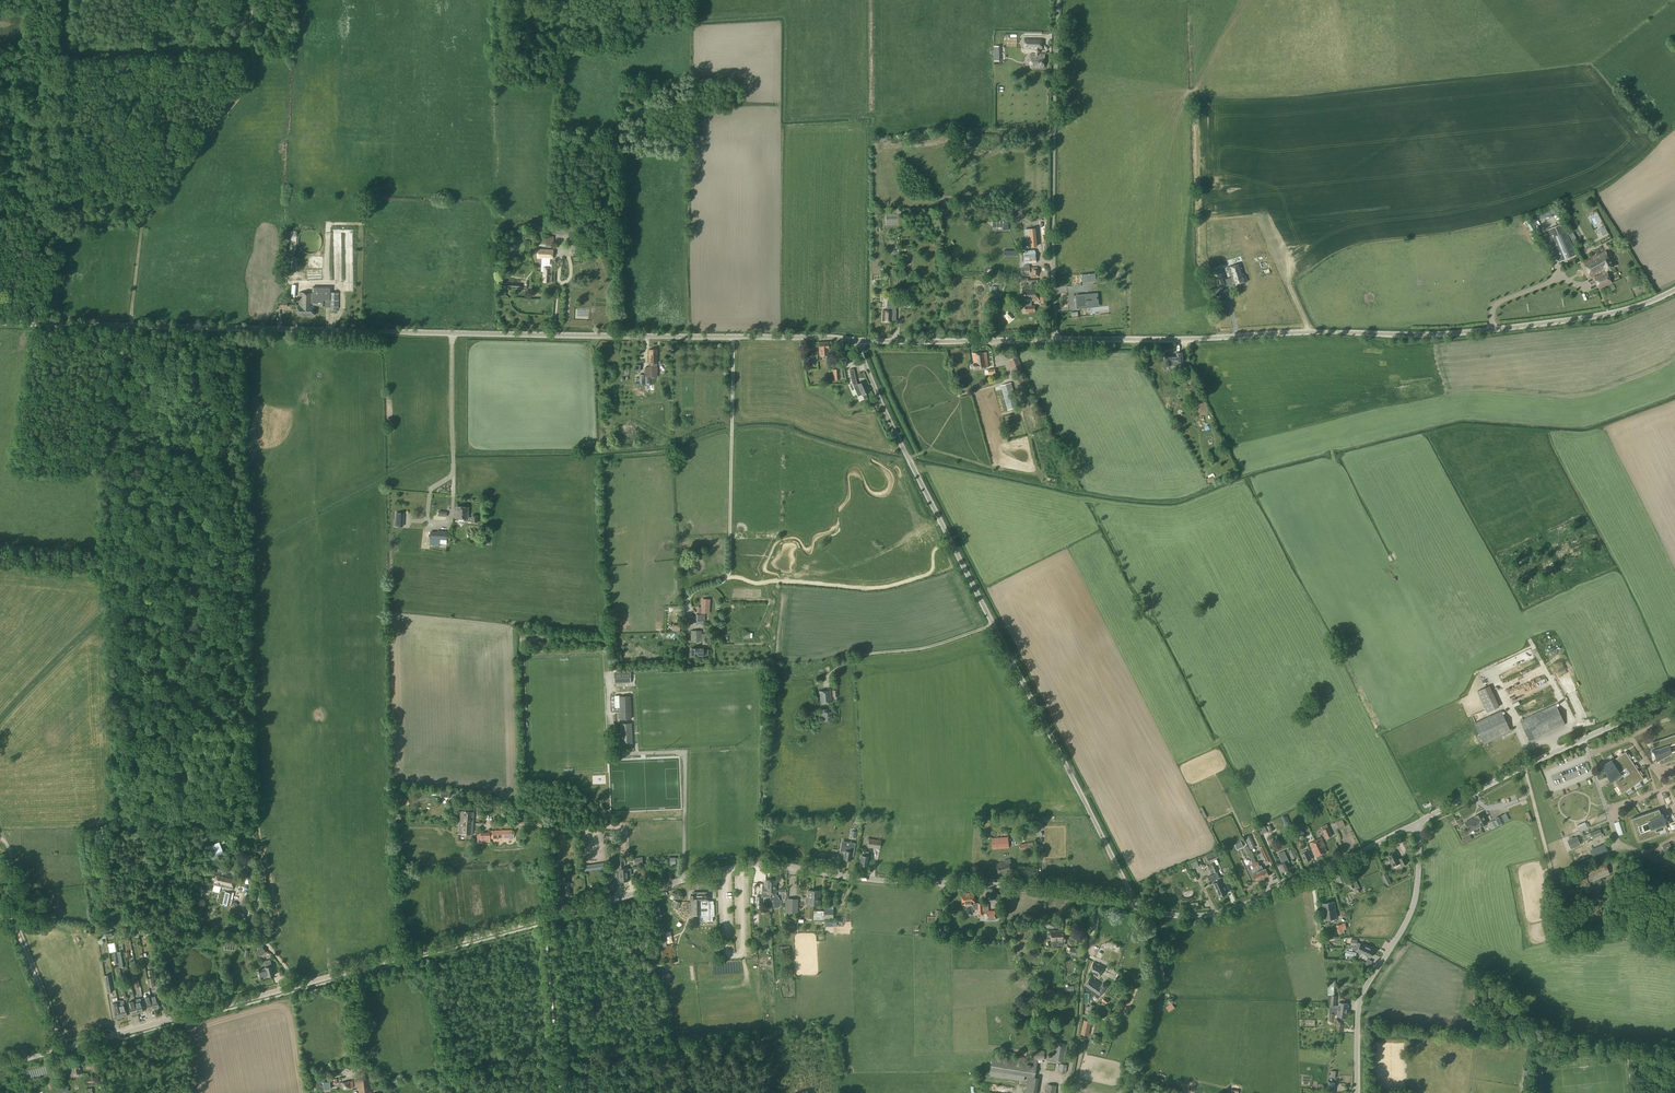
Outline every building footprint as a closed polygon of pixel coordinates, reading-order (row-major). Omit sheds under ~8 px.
[(1025,39),(1025,48),(1036,49),(1036,54),(1030,54),(1030,68),(1044,68),(1045,55),(1039,54),(1039,49),(1042,49),(1042,39),(1025,39)] [(578,224),(556,224),(556,236),(578,236),(578,224)] [(1547,230),(1560,261),(1576,255),(1563,224),(1547,230)] [(1036,247),(1035,229),(1025,230),(1027,248),(1036,247)] [(538,245),(553,246),(553,245),(553,237),(538,236),(538,245)] [(542,258),(550,259),(552,259),(553,250),(538,249),(537,258),(542,258)] [(1025,252),(1021,253),(1022,264),(1037,263),(1035,251),(1035,250),(1025,251),(1025,252)] [(1584,263),(1591,277),(1602,271),(1603,273),(1594,277),(1599,289),(1612,283),(1606,271),(1613,267),(1605,251),(1598,255),(1584,263)] [(325,257),(308,257),(308,268),(324,269),(325,257)] [(542,272),(544,272),(543,282),(551,282),(552,267),(552,264),(543,263),(542,267),(542,272)] [(1228,268),(1231,278),(1233,286),(1247,282),(1246,277),(1244,277),(1241,264),(1228,268)] [(307,270),(307,281),(322,280),(322,270),(307,270)] [(1227,283),(1227,282),(1226,279),(1224,273),(1222,273),(1214,276),(1213,276),(1216,287),(1227,283)] [(312,293),(312,305),(314,305),(325,306),(325,307),(330,307),(330,309),(338,309),(339,292),(331,292),(331,287),(312,287),(312,293)] [(1022,288),(1023,302),(1026,302),(1026,306),(1025,306),(1026,312),(1035,312),(1034,306),(1031,306),(1031,301),(1038,301),(1038,288),(1022,288)] [(298,306),(298,315),(314,315),(314,305),(312,305),(312,293),(299,292),(299,306),(298,306)] [(1076,295),(1077,307),(1089,306),(1089,303),(1098,303),(1097,294),(1076,295)] [(895,320),(896,311),(894,311),(895,307),(893,306),(887,306),(887,310),(883,310),(882,321),(892,321),(892,320),(895,320)] [(828,342),(818,342),(819,350),(820,350),(820,355),(828,355),(828,354),(831,354),(831,349),(828,349),(828,342)] [(649,349),(648,363),(657,363),(657,349),(649,349)] [(1170,356),(1165,356),(1166,367),(1171,367),(1171,366),(1179,366),(1181,366),(1181,361),(1184,361),(1184,352),(1176,353),(1177,355),(1170,356)] [(973,354),(974,364),(974,369),(988,367),(987,353),(973,354)] [(956,371),(969,370),(969,359),(956,360),(956,371)] [(1018,359),(1010,363),(1016,374),(1024,370),(1018,359)] [(645,367),(645,376),(649,376),(657,376),(657,367),(650,367),(645,367)] [(855,376),(851,377),(852,383),(856,392),(859,390),(862,395),(869,392),(864,381),(857,384),(856,381),(855,376)] [(1001,386),(1008,410),(1018,407),(1011,383),(1001,386)] [(1021,429),(1021,427),(1021,426),(1021,424),(1020,423),(1019,422),(1018,421),(1016,420),(1015,420),(1013,420),(1012,420),(1010,421),(1009,421),(1008,422),(1007,424),(1007,425),(1006,426),(1006,427),(1006,429),(1007,430),(1008,432),(1009,433),(1009,434),(1011,434),(1012,435),(1014,435),(1015,435),(1017,434),(1018,433),(1019,433),(1020,431),(1021,430),(1021,429)] [(465,519),(465,521),(472,521),(471,522),(477,522),(477,516),(472,515),(472,517),(467,517),(468,507),(457,506),(456,518),(465,519)] [(430,532),(430,538),(433,538),(433,539),(433,543),(447,544),(447,540),(447,532),(437,531),(437,532),(430,532)] [(708,613),(709,600),(702,599),(701,613),(708,613)] [(691,642),(701,642),(701,630),(691,630),(691,642)] [(614,673),(614,684),(630,683),(630,673),(614,673)] [(1477,692),(1487,713),(1499,707),(1490,686),(1477,692)] [(819,691),(819,703),(832,703),(831,691),(819,691)] [(631,719),(630,696),(619,697),(620,719),(631,719)] [(1520,721),(1529,741),(1565,725),(1556,704),(1520,721)] [(821,709),(822,717),(823,716),(823,721),(832,720),(831,711),(827,711),(826,709),(821,709)] [(1474,723),(1484,745),(1511,732),(1501,711),(1474,723)] [(621,724),(621,744),(632,744),(631,723),(621,724)] [(1653,742),(1656,749),(1654,750),(1657,762),(1659,761),(1660,765),(1664,764),(1668,763),(1669,762),(1674,761),(1674,735),(1653,742)] [(1644,779),(1625,752),(1603,766),(1622,794),(1644,779)] [(1311,810),(1313,815),(1320,812),(1318,807),(1311,810)] [(1630,818),(1638,841),(1665,832),(1666,834),(1674,831),(1674,822),(1674,821),(1665,824),(1662,816),(1661,817),(1659,809),(1643,814),(1630,818)] [(460,811),(459,822),(461,822),(465,822),(465,820),(466,820),(466,822),(473,823),(474,812),(461,811),(460,811)] [(1482,813),(1475,816),(1475,817),(1480,826),(1487,823),(1482,813)] [(1506,823),(1502,815),(1495,818),(1499,826),(1506,823)] [(1475,817),(1465,822),(1470,832),(1480,826),(1475,817)] [(459,822),(459,834),(472,835),(473,823),(466,822),(466,820),(465,820),(465,822),(461,822),(459,822)] [(1623,834),(1618,821),(1613,823),(1618,836),(1623,834)] [(1576,825),(1579,831),(1587,827),(1585,822),(1576,825)] [(1323,830),(1326,838),(1332,836),(1329,828),(1323,830)] [(1590,833),(1593,839),(1602,835),(1600,829),(1590,833)] [(512,830),(489,830),(490,839),(493,839),(493,840),(497,840),(497,838),(512,838),(512,830)] [(224,840),(222,835),(208,840),(210,844),(221,840),(222,844),(232,841),(231,838),(224,840)] [(1461,840),(1463,844),(1472,840),(1470,836),(1461,840)] [(992,838),(993,849),(1009,848),(1008,837),(992,838)] [(1577,837),(1572,839),(1575,847),(1580,845),(1577,837)] [(1315,841),(1321,855),(1327,852),(1324,846),(1325,846),(1321,838),(1315,841)] [(867,847),(879,848),(880,840),(868,839),(867,847)] [(1321,855),(1315,841),(1310,843),(1316,857),(1321,855)] [(1020,844),(1021,850),(1034,848),(1033,842),(1020,844)] [(208,848),(211,856),(223,851),(219,843),(212,846),(208,848)] [(841,844),(840,851),(844,852),(843,860),(850,861),(851,856),(853,857),(855,843),(851,843),(850,846),(841,844)] [(1591,851),(1594,859),(1608,853),(1605,845),(1591,851)] [(861,855),(860,865),(863,865),(864,866),(866,866),(866,865),(867,866),(868,856),(868,852),(864,851),(863,855),(861,855)] [(1301,854),(1305,862),(1311,859),(1307,851),(1301,854)] [(1206,855),(1208,861),(1215,858),(1213,852),(1206,855)] [(1284,852),(1279,854),(1283,864),(1279,865),(1282,872),(1289,869),(1287,863),(1289,862),(1284,852)] [(1387,856),(1393,867),(1400,863),(1402,866),(1408,863),(1404,856),(1399,859),(1395,852),(1387,856)] [(995,864),(999,876),(1014,871),(1010,859),(1003,861),(1004,862),(995,864)] [(619,873),(616,873),(616,880),(619,880),(620,881),(624,881),(623,867),(624,867),(623,860),(618,861),(619,870),(619,873)] [(603,862),(586,865),(586,871),(604,868),(603,862)] [(1572,875),(1577,887),(1610,874),(1605,862),(1572,875)] [(1258,867),(1259,871),(1263,878),(1269,875),(1266,868),(1263,869),(1261,866),(1258,867)] [(624,867),(623,867),(624,881),(628,881),(628,876),(631,875),(630,869),(627,869),(627,868),(624,869),(624,867)] [(213,889),(220,891),(221,886),(232,889),(235,876),(224,873),(225,870),(218,869),(213,889)] [(1263,878),(1259,871),(1253,874),(1256,881),(1263,878)] [(1334,875),(1338,883),(1341,882),(1342,885),(1346,886),(1349,885),(1350,889),(1354,887),(1356,890),(1360,888),(1356,880),(1352,881),(1352,880),(1347,882),(1346,879),(1343,871),(1334,875)] [(1217,877),(1216,874),(1208,877),(1210,881),(1212,880),(1213,883),(1219,897),(1223,895),(1217,882),(1219,881),(1217,877)] [(1217,882),(1223,895),(1227,893),(1221,879),(1220,877),(1219,877),(1217,877),(1219,881),(1217,882)] [(762,888),(762,893),(771,893),(771,880),(766,880),(765,888),(762,888)] [(770,902),(770,906),(773,905),(773,906),(776,906),(777,906),(778,906),(778,905),(779,905),(779,904),(780,904),(780,903),(780,900),(779,900),(779,898),(778,897),(778,896),(778,895),(777,895),(776,895),(777,881),(771,880),(771,893),(770,902)] [(1230,893),(1233,891),(1228,880),(1225,882),(1230,893)] [(569,883),(562,883),(563,895),(571,895),(570,887),(573,886),(572,883),(569,883)] [(225,892),(223,904),(228,905),(231,893),(225,892)] [(974,894),(962,895),(963,905),(972,904),(972,906),(972,907),(974,909),(978,909),(978,915),(987,914),(987,920),(996,920),(995,911),(983,911),(983,903),(975,903),(974,894)] [(714,916),(714,904),(712,904),(712,902),(710,902),(708,902),(708,895),(698,895),(690,895),(691,915),(700,915),(700,921),(712,921),(712,916),(714,916)] [(1587,915),(1594,906),(1580,896),(1573,904),(1587,915)] [(797,900),(787,900),(787,912),(797,912),(797,900)] [(672,908),(678,910),(680,903),(674,901),(672,908)] [(1322,904),(1325,920),(1337,918),(1334,902),(1322,904)] [(805,909),(805,917),(813,918),(813,909),(807,909),(805,909)] [(824,920),(824,919),(833,919),(833,909),(824,909),(824,911),(814,911),(813,919),(824,920)] [(1046,920),(1046,928),(1054,927),(1053,919),(1046,920)] [(1058,933),(1057,933),(1057,938),(1060,940),(1060,942),(1058,942),(1058,945),(1061,945),(1064,945),(1064,942),(1066,942),(1065,929),(1064,929),(1063,920),(1058,920),(1059,930),(1058,930),(1058,933)] [(1014,931),(1021,934),(1024,927),(1017,924),(1014,931)] [(1058,930),(1051,930),(1051,943),(1052,943),(1052,945),(1058,945),(1058,942),(1060,942),(1060,940),(1057,938),(1057,933),(1058,933),(1058,930)] [(664,932),(656,934),(658,947),(666,946),(665,941),(664,932)] [(1351,939),(1350,945),(1351,945),(1355,945),(1373,954),(1375,949),(1361,943),(1360,944),(1357,943),(1358,940),(1351,939)] [(1350,945),(1349,949),(1353,950),(1371,958),(1373,954),(1355,945),(1351,945),(1350,945)] [(255,952),(259,958),(266,952),(262,947),(255,952)] [(1070,947),(1068,954),(1078,957),(1080,950),(1070,947)] [(258,974),(259,979),(267,976),(268,977),(268,976),(268,977),(272,976),(272,975),(275,975),(272,965),(271,966),(270,960),(264,961),(266,967),(265,967),(266,971),(258,974)] [(1089,973),(1099,977),(1104,966),(1094,962),(1089,973)] [(109,975),(104,976),(107,993),(112,992),(109,975)] [(1083,987),(1098,998),(1107,986),(1103,983),(1102,985),(1091,977),(1083,987)] [(1330,986),(1328,986),(1328,995),(1329,995),(1329,1008),(1347,1011),(1348,1004),(1339,1003),(1338,1006),(1336,1005),(1337,996),(1334,996),(1334,986),(1336,985),(1335,979),(1330,979),(1330,986)] [(153,996),(151,997),(152,1000),(154,1009),(159,1007),(156,995),(153,996)] [(151,996),(145,997),(149,1010),(154,1009),(152,1000),(151,997),(151,996)] [(123,1000),(118,1001),(122,1017),(128,1015),(125,1007),(124,1007),(123,1000)] [(122,1017),(118,1001),(112,1002),(116,1018),(122,1017)] [(135,1001),(128,1002),(131,1014),(138,1013),(136,1004),(135,1001)] [(1329,1008),(1329,1012),(1330,1012),(1329,1019),(1333,1020),(1333,1021),(1335,1021),(1336,1021),(1336,1020),(1336,1019),(1336,1018),(1335,1017),(1335,1015),(1337,1015),(1337,1016),(1346,1018),(1347,1011),(1329,1008)] [(1081,1034),(1088,1035),(1090,1022),(1084,1020),(1081,1034)] [(1052,1060),(1065,1062),(1067,1044),(1055,1043),(1052,1060)] [(1029,1059),(1037,1059),(1043,1060),(1044,1060),(1045,1051),(1030,1050),(1029,1059)] [(993,1054),(990,1076),(1023,1081),(1024,1075),(1034,1077),(1037,1062),(1037,1061),(1029,1060),(1026,1059),(993,1054)] [(68,1065),(70,1075),(82,1073),(80,1063),(68,1065)] [(359,1092),(371,1092),(369,1079),(357,1080),(359,1092)] [(315,1088),(323,1087),(323,1090),(330,1089),(329,1081),(322,1082),(322,1085),(320,1085),(320,1081),(314,1081),(315,1088)] [(1057,1086),(1048,1084),(1046,1092),(1056,1092),(1057,1086)]
